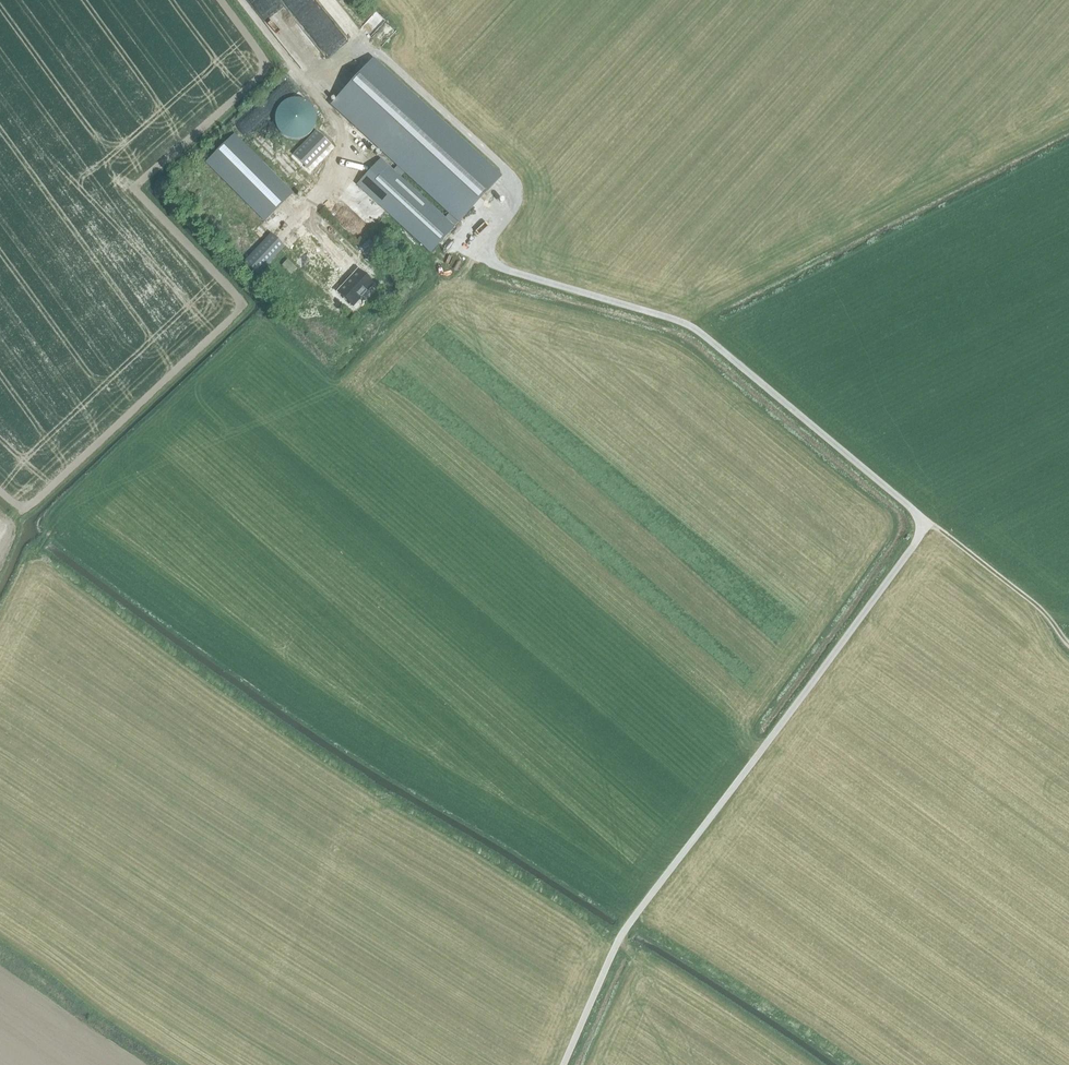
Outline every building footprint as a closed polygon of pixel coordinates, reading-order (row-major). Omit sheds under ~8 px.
[(372,59),(331,104),(397,165),(392,171),(380,159),(356,184),(430,253),(500,177),(372,59)] [(275,113),(275,119),(275,125),(278,130),(282,135),(286,138),(292,140),(298,140),(304,138),(309,135),(312,131),(315,125),(316,119),(315,114),(313,108),(309,104),(304,100),(298,99),(292,99),(287,100),(282,103),(278,108),(275,113)] [(293,154),(301,162),(323,139),(315,132),(293,154)] [(206,162),(264,221),(292,193),(234,135),(206,162)] [(353,258),(316,224),(288,254),(325,288),(353,258)] [(244,263),(257,275),(284,247),(271,234),(244,263)] [(282,266),(286,270),(292,265),(287,260),(282,266)] [(373,284),(357,270),(337,292),(352,306),(373,284)]
